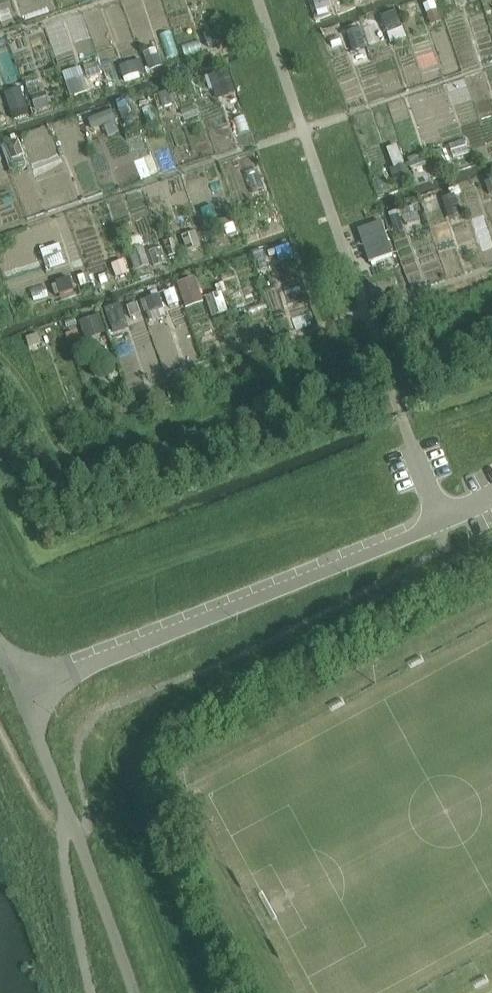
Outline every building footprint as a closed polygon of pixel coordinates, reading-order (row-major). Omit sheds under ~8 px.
[(381,224),(358,232),(370,264),(393,256),(381,224)]
